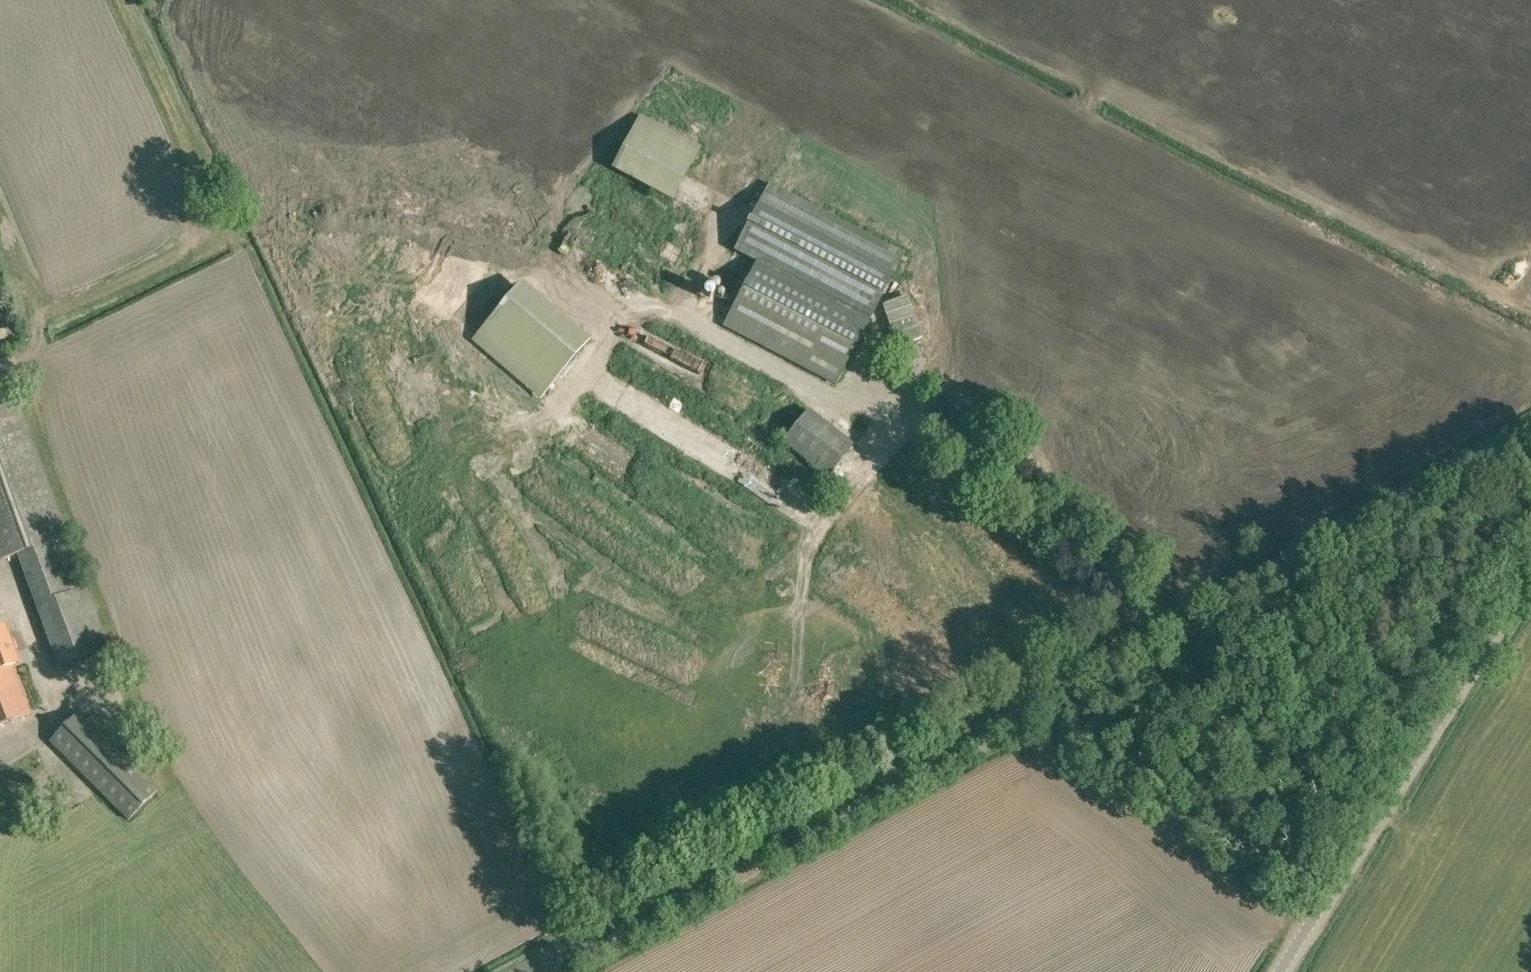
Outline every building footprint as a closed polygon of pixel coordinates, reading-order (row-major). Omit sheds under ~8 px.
[(614,167),(673,197),(699,148),(641,117),(614,167)] [(903,255),(769,184),(734,250),(757,263),(738,297),(729,292),(726,298),(735,303),(724,325),(835,383),(903,255)] [(518,287),(474,337),(541,395),(585,344),(518,287)] [(915,295),(894,302),(898,315),(919,308),(915,295)] [(29,434),(10,384),(0,388),(0,561),(19,553),(61,666),(108,648),(29,434)] [(853,445),(808,410),(783,442),(827,477),(853,445)] [(31,714),(8,657),(16,654),(4,624),(0,625),(0,726),(31,714)] [(157,793),(80,713),(50,743),(127,822),(157,793)]
